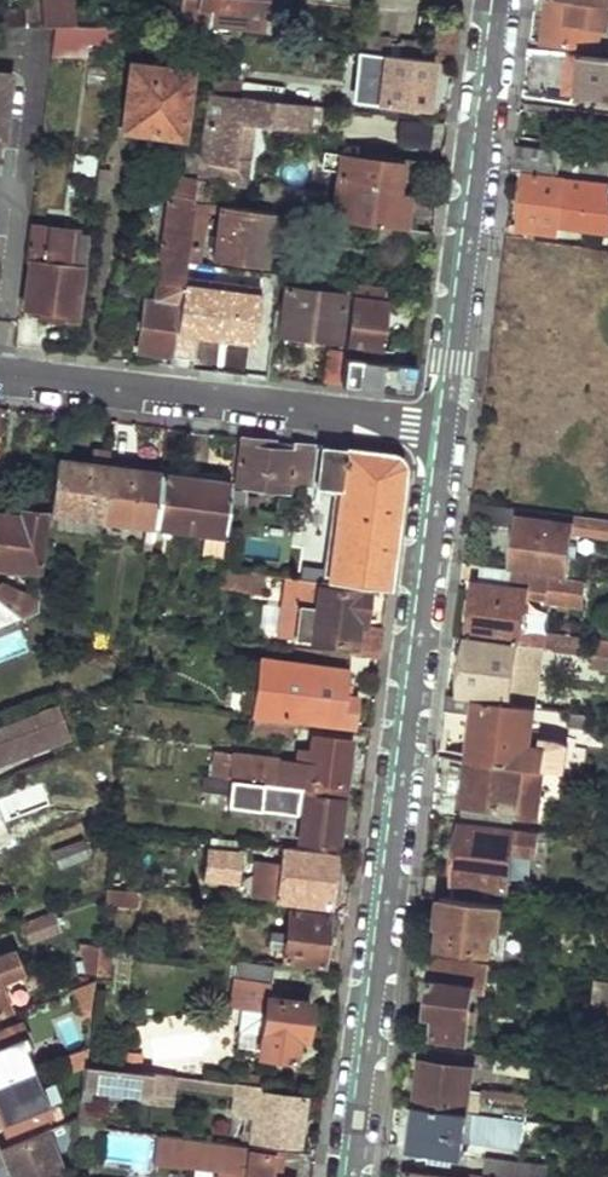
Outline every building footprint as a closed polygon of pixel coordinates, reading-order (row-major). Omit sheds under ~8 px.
[(44,25),(58,25),(77,26),(75,6),(74,0),(42,0),(44,25)] [(182,28),(193,29),(195,21),(197,0),(186,0),(182,28)] [(195,21),(237,27),(241,0),(197,0),(195,21)] [(544,43),(598,49),(601,24),(593,22),(596,4),(565,0),(549,0),(544,43)] [(0,6),(0,25),(28,25),(27,6),(0,6)] [(95,7),(75,6),(77,26),(95,26),(95,7)] [(77,26),(58,25),(56,44),(87,44),(116,45),(119,27),(95,26),(77,26)] [(87,44),(56,44),(53,54),(87,55),(87,44)] [(358,50),(356,64),(382,68),(378,103),(428,109),(434,60),(358,50)] [(568,89),(607,95),(607,56),(573,52),(568,89)] [(131,63),(123,130),(182,137),(191,71),(131,63)] [(3,141),(13,73),(0,72),(0,140),(3,141)] [(243,81),(208,77),(207,91),(241,95),(243,81)] [(253,124),(309,131),(312,104),(241,95),(207,91),(199,153),(192,203),(207,205),(210,183),(245,188),(248,160),(237,158),(241,122),(253,124)] [(430,145),(433,122),(403,119),(400,141),(430,145)] [(248,160),(253,124),(241,122),(237,158),(248,160)] [(513,169),(527,171),(607,182),(607,164),(561,158),(561,149),(517,144),(513,169)] [(172,199),(164,250),(185,252),(188,235),(192,203),(199,153),(178,149),(176,172),(162,171),(159,197),(172,199)] [(346,154),(337,219),(375,224),(393,225),(413,228),(421,163),(346,154)] [(520,229),(557,234),(559,225),(607,232),(607,182),(527,171),(520,229)] [(296,215),(299,185),(263,182),(259,211),(272,212),(296,215)] [(296,215),(326,218),(329,189),(299,185),(296,215)] [(192,203),(188,235),(202,237),(207,205),(192,203)] [(220,206),(214,260),(265,266),(272,212),(259,211),(220,206)] [(33,261),(25,313),(77,319),(90,231),(31,223),(26,260),(33,261)] [(390,244),(393,225),(375,224),(372,251),(389,252),(390,244)] [(393,225),(390,244),(433,249),(435,230),(413,228),(393,225)] [(147,299),(139,353),(172,357),(182,275),(185,252),(164,250),(157,300),(147,299)] [(182,275),(172,357),(196,360),(199,334),(257,342),(260,307),(263,285),(182,275)] [(340,280),(338,291),(345,292),(354,293),(356,282),(340,280)] [(356,282),(354,293),(378,297),(388,298),(389,286),(356,282)] [(287,285),(279,334),(339,342),(345,292),(338,291),(287,285)] [(346,350),(345,355),(366,357),(367,344),(372,344),(378,297),(354,293),(346,350)] [(260,307),(257,342),(272,344),(276,309),(260,307)] [(330,349),(326,381),(342,383),(345,355),(346,350),(330,349)] [(342,383),(342,385),(365,387),(415,393),(419,363),(366,357),(345,355),(342,383)] [(231,484),(229,504),(257,508),(258,498),(245,496),(247,489),(286,495),(287,484),(312,487),(314,444),(279,441),(243,436),(237,485),(231,484)] [(320,445),(316,488),(341,491),(339,508),(332,508),(330,516),(338,516),(330,582),(388,590),(395,530),(403,464),(393,454),(320,445)] [(57,461),(47,542),(61,543),(62,529),(56,527),(58,514),(102,521),(109,468),(111,453),(93,451),(91,466),(57,461)] [(109,468),(102,521),(145,527),(143,545),(152,546),(153,536),(161,475),(109,468)] [(161,475),(153,536),(162,537),(162,529),(224,537),(229,504),(231,484),(161,475)] [(470,521),(517,527),(512,570),(554,576),(567,578),(572,531),(607,536),(607,517),(574,513),(573,523),(519,516),(520,506),(472,500),(470,521)] [(38,579),(47,516),(23,513),(22,519),(0,516),(0,574),(38,579)] [(220,568),(217,588),(283,596),(277,638),(355,647),(354,656),(379,658),(383,629),(363,626),(366,593),(320,587),(321,581),(220,568)] [(554,576),(512,570),(509,588),(528,591),(551,594),(554,576)] [(551,594),(550,600),(583,605),(586,581),(567,578),(554,576),(551,594)] [(477,583),(470,636),(519,643),(521,629),(528,591),(509,588),(477,583)] [(19,620),(39,612),(40,601),(0,587),(0,607),(19,620)] [(19,620),(0,607),(0,627),(19,620)] [(521,629),(519,643),(545,647),(547,632),(521,629)] [(547,632),(545,647),(569,650),(588,653),(590,638),(547,632)] [(470,636),(461,695),(477,698),(536,706),(545,647),(519,643),(470,636)] [(569,650),(567,663),(586,666),(588,653),(569,650)] [(264,662),(258,714),(297,719),(353,726),(357,696),(343,694),(346,671),(264,662)] [(448,693),(446,710),(475,715),(477,704),(477,698),(461,695),(448,693)] [(459,745),(457,756),(471,758),(548,769),(564,772),(569,743),(561,739),(541,735),(528,733),(531,712),(477,704),(475,715),(471,747),(459,745)] [(71,741),(59,707),(0,728),(0,767),(71,741)] [(573,711),(571,725),(589,727),(590,714),(573,711)] [(256,714),(255,721),(258,721),(296,726),(297,720),(297,719),(258,714),(256,714)] [(258,721),(256,733),(295,738),(296,726),(258,721)] [(271,783),(271,787),(344,796),(351,743),(313,738),(311,752),(298,751),(296,765),(280,762),(279,778),(272,777),(271,783)] [(211,750),(209,774),(271,783),(272,777),(275,759),(211,750)] [(471,758),(463,811),(541,822),(548,769),(471,758)] [(201,778),(196,804),(303,817),(300,834),(289,832),(288,841),(337,848),(344,796),(271,787),(201,778)] [(462,827),(455,883),(507,890),(512,851),(543,855),(545,846),(536,845),(537,836),(462,827)] [(596,849),(607,851),(607,840),(598,839),(596,849)] [(79,840),(51,851),(58,870),(87,859),(79,840)] [(283,860),(279,898),(330,906),(337,855),(284,849),(283,860)] [(211,853),(207,877),(235,881),(238,856),(211,853)] [(264,857),(260,896),(279,898),(283,860),(264,857)] [(447,899),(444,922),(449,923),(461,925),(458,949),(488,952),(491,935),(492,928),(498,929),(501,906),(447,899)] [(56,908),(20,922),(27,939),(62,927),(56,908)] [(281,932),(280,942),(286,943),(284,960),(322,965),(328,917),(290,912),(287,933),(281,932)] [(449,923),(448,931),(452,932),(450,948),(458,949),(461,925),(449,923)] [(102,943),(79,941),(84,971),(98,973),(99,970),(101,947),(102,943)] [(112,948),(101,947),(99,970),(108,971),(112,948)] [(0,956),(0,980),(17,974),(9,953),(0,956)] [(437,958),(429,1016),(436,1017),(433,1039),(463,1043),(470,992),(490,994),(493,966),(437,958)] [(272,967),(234,962),(229,1006),(241,1008),(238,1032),(262,1035),(259,1054),(295,1059),(298,1035),(307,1037),(311,1003),(267,997),(272,967)] [(601,980),(596,1011),(607,1013),(607,981),(601,980)] [(9,1010),(0,987),(0,1013),(9,1010)] [(0,1030),(0,1082),(34,1069),(16,1023),(0,1030)] [(499,1056),(496,1071),(529,1076),(532,1061),(499,1056)] [(422,1062),(416,1108),(466,1115),(472,1069),(422,1062)] [(0,1082),(0,1114),(7,1132),(52,1115),(34,1069),(0,1082)] [(177,1086),(232,1093),(230,1114),(254,1118),(252,1132),(243,1131),(242,1139),(298,1147),(306,1099),(257,1093),(258,1086),(233,1083),(233,1084),(178,1077),(178,1076),(153,1073),(153,1076),(87,1069),(81,1114),(80,1126),(100,1128),(102,1110),(93,1108),(97,1087),(151,1095),(150,1101),(174,1104),(177,1086)] [(416,1108),(410,1151),(460,1157),(464,1133),(466,1115),(416,1108)] [(479,1108),(477,1117),(490,1119),(525,1123),(527,1111),(509,1108),(508,1112),(479,1108)] [(466,1115),(464,1133),(487,1138),(490,1119),(477,1117),(466,1115)] [(525,1123),(490,1119),(487,1138),(487,1140),(527,1145),(530,1124),(525,1123)] [(100,1128),(80,1126),(78,1138),(99,1142),(100,1128)] [(76,1162),(66,1166),(52,1127),(0,1148),(11,1174),(12,1176),(74,1176),(76,1162)] [(279,1151),(162,1136),(159,1163),(222,1171),(221,1176),(275,1176),(279,1151)] [(279,1151),(275,1176),(282,1176),(285,1152),(279,1151)] [(485,1176),(491,1176),(547,1176),(548,1164),(489,1155),(485,1176)]
